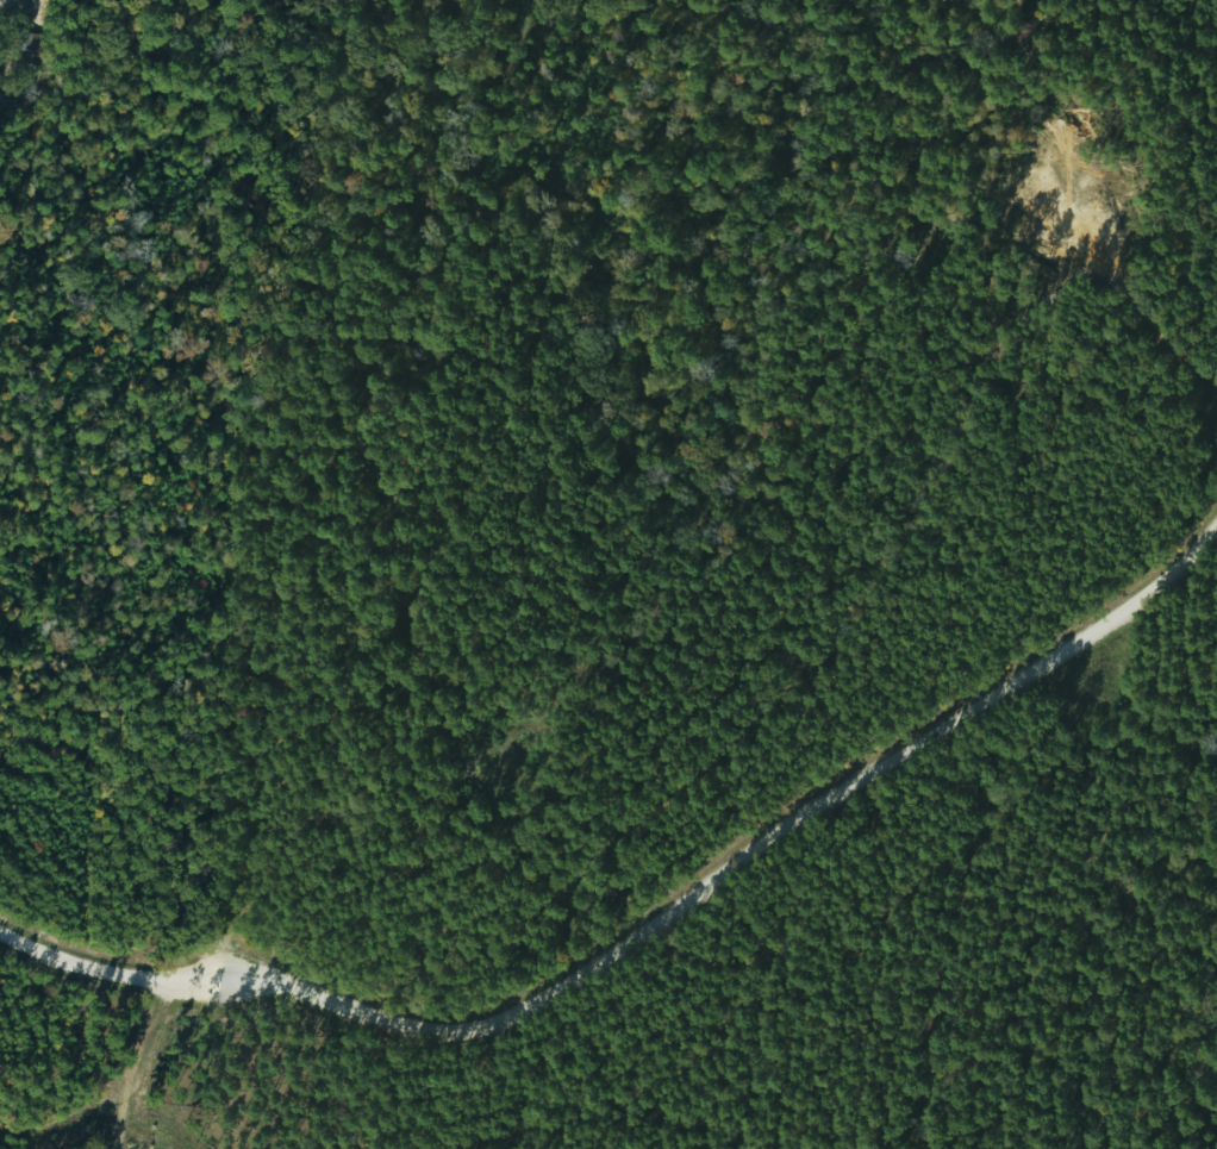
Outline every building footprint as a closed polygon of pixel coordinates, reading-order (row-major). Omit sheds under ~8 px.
[(0,33),(0,55),(42,55),(42,33),(0,33)]
